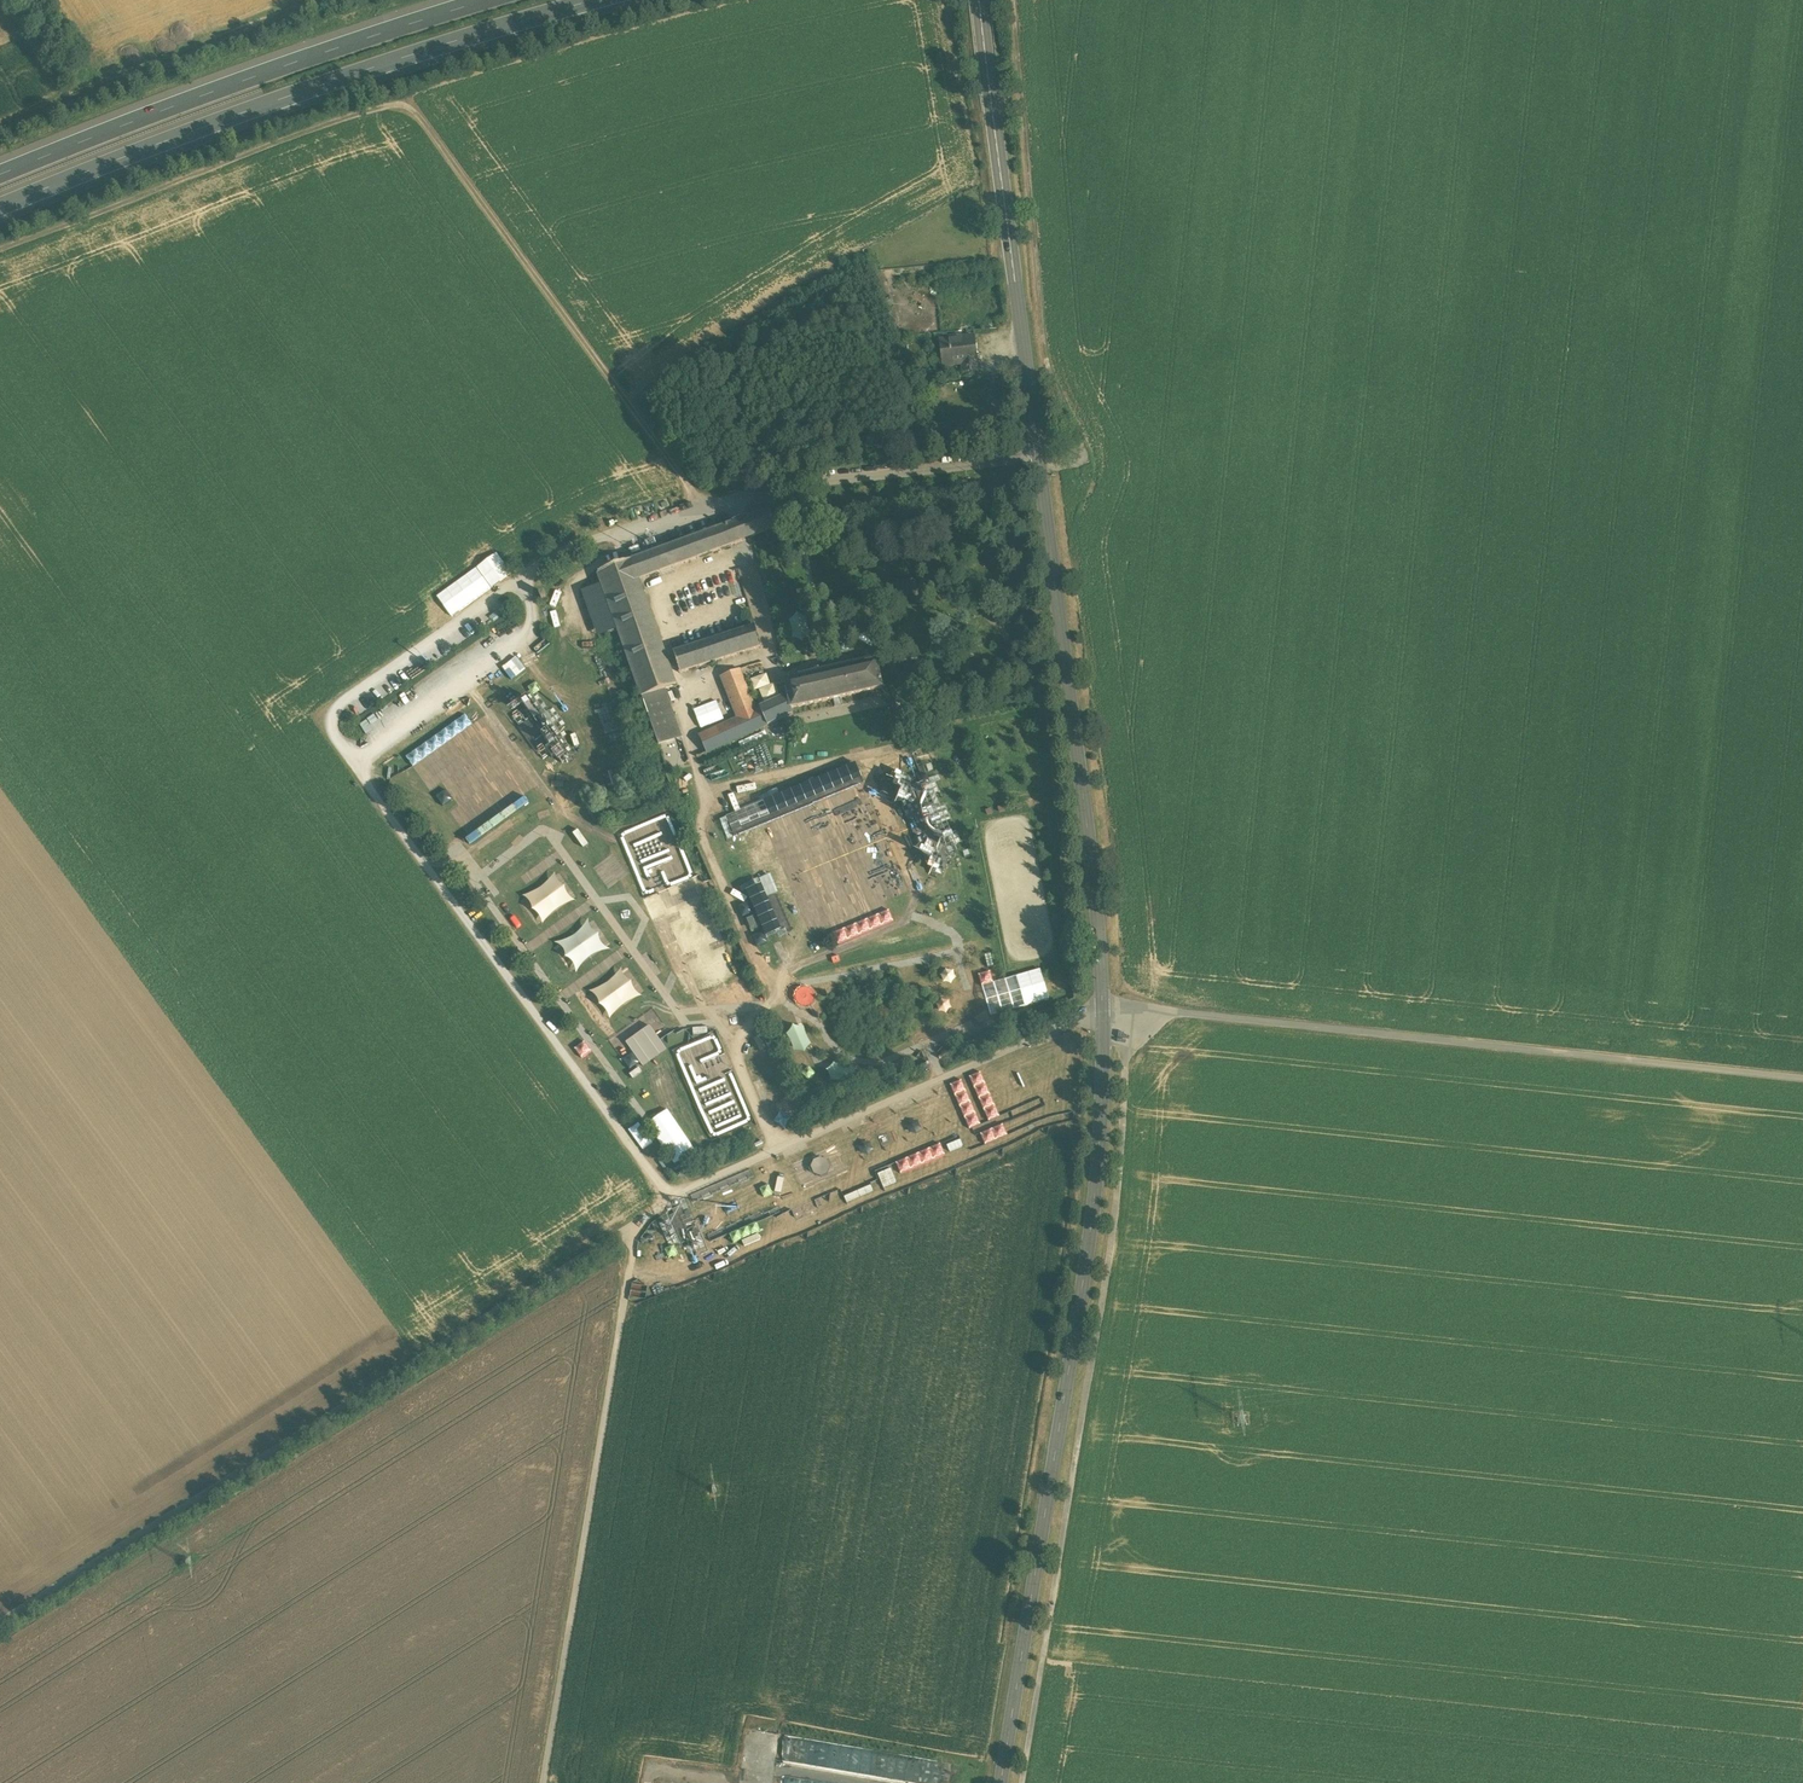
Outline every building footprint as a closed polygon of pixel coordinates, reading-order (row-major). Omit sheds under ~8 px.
[(974,337),(939,341),(943,367),(961,364),(963,373),(978,371),(977,362),(974,337)] [(770,509),(745,519),(752,538),(776,529),(770,509)] [(736,522),(743,541),(747,540),(752,538),(745,519),(740,520),(736,522)] [(743,541),(736,522),(597,572),(642,696),(664,689),(676,684),(638,579),(743,541)] [(755,626),(674,653),(680,673),(762,647),(755,626)] [(877,661),(785,682),(788,695),(792,709),(837,699),(882,688),(877,661)] [(756,709),(740,670),(723,677),(739,716),(756,709)] [(753,689),(769,684),(766,673),(750,678),(753,689)] [(664,689),(642,696),(667,769),(670,768),(689,761),(664,689)] [(788,695),(760,707),(768,725),(792,714),(792,709),(788,695)] [(756,709),(739,716),(697,735),(706,753),(768,725),(760,707),(756,709)] [(904,1780),(916,1781),(915,1782),(934,1782),(937,1760),(904,1757),(902,1772),(905,1773),(904,1780)]
